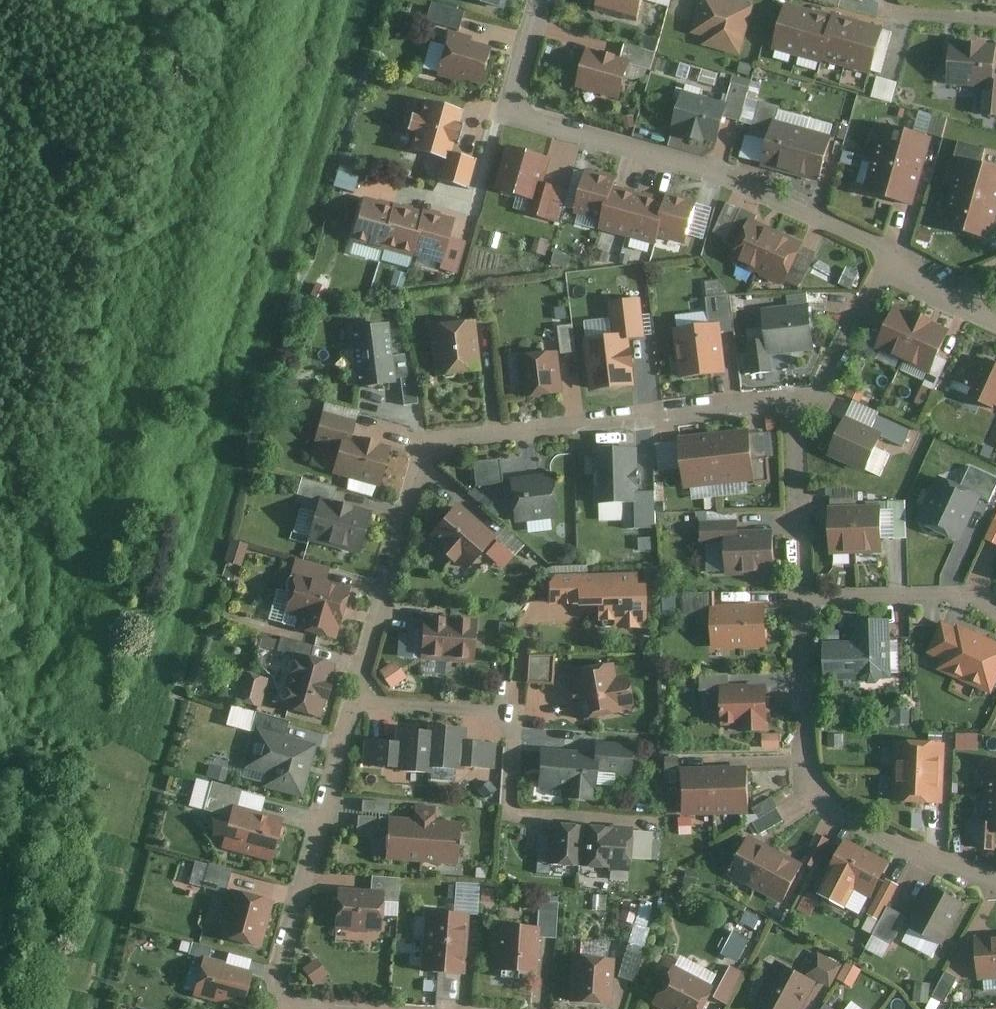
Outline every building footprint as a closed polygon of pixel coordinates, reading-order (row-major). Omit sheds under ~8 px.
[(502,11),(505,0),(461,0),(502,11)] [(593,10),(634,22),(641,0),(595,0),(593,10)] [(723,0),(699,0),(688,35),(704,39),(702,47),(737,57),(751,8),(723,0)] [(436,5),(456,11),(457,7),(438,1),(436,5)] [(436,5),(428,3),(422,22),(458,32),(463,13),(456,11),(436,5)] [(808,13),(783,7),(773,52),(797,58),(808,13)] [(832,18),(808,13),(797,58),(821,64),(832,18)] [(856,24),(832,18),(821,64),(846,70),(856,24)] [(881,30),(856,24),(846,70),(870,75),(881,30)] [(463,84),(479,88),(490,49),(469,43),(471,37),(446,31),(433,77),(463,86),(463,84)] [(995,47),(949,44),(947,86),(978,88),(992,89),(992,84),(995,47)] [(623,47),(619,60),(629,63),(628,66),(649,72),(654,56),(623,47)] [(619,60),(585,50),(573,90),(618,102),(628,66),(629,63),(619,60)] [(896,84),(876,79),(871,98),(891,104),(896,84)] [(978,88),(977,116),(995,117),(995,84),(992,84),(992,89),(978,88)] [(730,85),(724,105),(721,117),(739,122),(748,90),(730,85)] [(724,105),(681,94),(670,132),(713,143),(721,117),(724,105)] [(449,157),(462,113),(420,101),(415,118),(408,117),(402,135),(410,137),(406,150),(442,160),(448,162),(449,157)] [(766,143),(771,122),(775,109),(758,105),(749,138),(766,143)] [(945,121),(931,117),(926,135),(940,140),(945,121)] [(788,177),(801,130),(771,122),(766,143),(758,169),(788,177)] [(844,140),(847,128),(837,125),(834,138),(844,140)] [(801,130),(788,177),(818,185),(830,138),(801,130)] [(879,131),(871,162),(921,176),(929,145),(879,131)] [(953,163),(958,164),(980,170),(985,151),(958,144),(953,163)] [(539,186),(546,162),(506,151),(494,192),(534,203),(539,186)] [(473,163),(449,157),(448,162),(442,160),(435,183),(465,191),(473,163)] [(921,176),(871,162),(862,194),(912,208),(921,176)] [(949,195),(995,209),(995,174),(980,170),(958,164),(949,195)] [(337,185),(355,187),(357,170),(339,168),(337,185)] [(613,191),(615,185),(582,178),(574,214),(607,222),(613,191)] [(565,193),(539,186),(534,203),(529,221),(556,227),(565,193)] [(639,197),(613,191),(607,222),(606,226),(631,231),(639,197)] [(995,221),(995,209),(949,195),(940,229),(990,243),(995,221)] [(379,248),(393,206),(364,197),(350,239),(379,248)] [(665,203),(639,197),(631,231),(657,237),(665,203)] [(692,239),(699,206),(666,199),(659,232),(692,239)] [(407,257),(421,215),(393,206),(379,248),(407,257)] [(446,239),(451,223),(421,215),(407,257),(437,267),(446,239)] [(776,238),(748,227),(733,265),(760,276),(776,238)] [(803,249),(776,238),(760,276),(787,287),(803,249)] [(461,243),(446,239),(437,267),(435,273),(452,277),(461,243)] [(851,292),(858,275),(845,269),(838,285),(851,292)] [(403,276),(392,273),(388,287),(399,290),(403,276)] [(325,289),(314,285),(309,296),(320,300),(325,289)] [(788,311),(807,309),(806,297),(786,298),(788,311)] [(705,301),(707,327),(717,326),(718,334),(730,333),(727,299),(705,301)] [(606,304),(609,338),(629,336),(630,342),(643,340),(640,301),(606,304)] [(817,349),(812,308),(807,309),(788,311),(760,315),(764,343),(765,356),(817,349)] [(921,321),(894,308),(873,352),(900,365),(921,321)] [(949,333),(921,321),(900,365),(929,378),(937,359),(949,333)] [(431,377),(474,373),(469,324),(426,328),(431,377)] [(673,330),(677,379),(721,375),(718,334),(717,326),(707,327),(673,330)] [(393,387),(388,327),(348,331),(353,391),(393,387)] [(569,328),(556,329),(560,356),(573,354),(569,328)] [(583,341),(588,391),(634,387),(630,342),(629,336),(609,338),(583,341)] [(765,356),(764,343),(747,345),(751,378),(768,376),(765,356)] [(516,400),(556,397),(552,355),(513,358),(516,400)] [(985,362),(983,366),(965,358),(954,384),(970,392),(966,402),(991,414),(993,409),(995,404),(995,367),(985,362)] [(946,363),(937,359),(929,378),(924,388),(933,393),(946,363)] [(416,405),(413,377),(396,379),(399,407),(416,405)] [(311,445),(332,451),(335,441),(346,444),(353,423),(321,415),(311,445)] [(876,418),(870,432),(881,437),(904,447),(910,433),(876,418)] [(864,476),(881,437),(870,432),(844,419),(825,459),(864,476)] [(754,427),(718,430),(723,478),(758,475),(756,455),(754,427)] [(718,430),(683,433),(687,481),(723,478),(718,430)] [(931,441),(918,435),(914,445),(926,451),(931,441)] [(377,488),(385,453),(346,444),(335,441),(332,451),(327,477),(377,488)] [(640,487),(638,446),(594,448),(596,500),(625,499),(641,498),(640,487)] [(499,455),(473,459),(477,482),(503,478),(499,455)] [(768,455),(756,455),(758,475),(770,474),(768,455)] [(559,514),(555,470),(511,475),(516,518),(559,514)] [(995,489),(995,482),(969,470),(960,491),(936,480),(914,527),(958,548),(981,500),(989,504),(995,489)] [(340,484),(306,475),(300,493),(324,500),(335,503),(340,484)] [(657,486),(640,487),(641,498),(625,499),(626,526),(658,525),(657,486)] [(503,502),(485,488),(477,499),(495,513),(503,502)] [(456,497),(428,530),(468,564),(496,531),(456,497)] [(366,553),(376,514),(335,503),(324,500),(314,541),(366,553)] [(905,541),(905,504),(887,504),(888,542),(905,541)] [(827,558),(855,557),(855,510),(827,510),(827,558)] [(881,510),(855,510),(855,557),(882,557),(881,510)] [(703,540),(729,540),(728,528),(741,527),(741,518),(703,519),(703,540)] [(780,571),(779,526),(741,527),(728,528),(729,540),(730,573),(780,571)] [(225,561),(242,566),(248,544),(231,539),(225,561)] [(513,552),(497,539),(487,551),(503,565),(513,552)] [(657,560),(646,560),(647,576),(659,575),(657,560)] [(557,571),(550,578),(551,601),(598,600),(598,616),(616,616),(616,625),(647,624),(647,578),(638,578),(638,569),(557,571)] [(340,638),(356,591),(301,575),(289,610),(301,614),(298,626),(340,638)] [(684,612),(716,612),(716,606),(716,589),(684,590),(684,612)] [(770,643),(769,605),(716,606),(716,612),(717,644),(770,643)] [(452,614),(425,612),(421,656),(449,658),(452,614)] [(477,617),(452,614),(449,658),(475,660),(477,617)] [(856,638),(827,639),(828,677),(894,676),(894,617),(855,617),(856,638)] [(962,622),(961,625),(945,618),(930,650),(946,656),(941,667),(994,691),(995,686),(995,637),(962,622)] [(512,621),(500,621),(499,631),(512,632),(512,621)] [(300,651),(316,656),(319,645),(284,635),(281,646),(300,651)] [(324,715),(339,662),(316,656),(300,651),(285,704),(324,715)] [(555,652),(529,653),(528,679),(554,680),(555,652)] [(395,658),(379,669),(392,686),(408,675),(395,658)] [(614,674),(612,659),(571,665),(580,717),(600,714),(600,715),(631,709),(625,672),(614,674)] [(270,677),(247,671),(241,697),(263,703),(270,677)] [(702,688),(724,688),(723,683),(731,682),(730,671),(702,672),(702,688)] [(772,727),(771,681),(731,682),(723,683),(724,688),(725,723),(741,723),(741,728),(772,727)] [(891,723),(911,724),(911,707),(892,707),(891,723)] [(305,795),(321,742),(288,733),(292,717),(260,708),(254,728),(259,729),(248,765),(270,772),(266,784),(305,795)] [(465,737),(465,724),(429,723),(427,764),(463,766),(463,764),(494,764),(495,739),(465,737)] [(427,764),(429,726),(397,725),(396,738),(365,737),(364,764),(395,765),(395,767),(427,768),(427,764)] [(782,732),(764,732),(764,747),(782,747),(782,732)] [(958,732),(958,748),(980,748),(980,732),(958,732)] [(631,772),(632,743),(596,740),(596,749),(542,746),(540,787),(563,788),(563,796),(597,798),(599,770),(631,772)] [(897,741),(896,769),(947,771),(948,743),(897,741)] [(716,765),(718,812),(748,811),(746,764),(716,765)] [(718,812),(716,765),(685,767),(687,814),(718,812)] [(947,771),(896,769),(895,798),(945,800),(947,771)] [(196,778),(191,805),(206,808),(212,781),(196,778)] [(209,806),(231,812),(236,813),(243,788),(216,780),(209,806)] [(773,796),(755,807),(760,817),(778,806),(779,805),(773,796)] [(375,831),(387,832),(387,826),(388,800),(362,799),(363,814),(360,814),(358,835),(375,835),(375,831)] [(755,820),(762,832),(785,818),(778,806),(760,817),(755,820)] [(220,845),(271,861),(282,828),(236,813),(231,812),(220,845)] [(988,821),(976,821),(975,852),(995,853),(995,846),(995,831),(988,831),(988,821)] [(584,824),(551,822),(548,865),(581,867),(584,824)] [(635,857),(637,827),(584,824),(581,867),(634,871),(635,857)] [(424,828),(387,826),(387,832),(385,862),(422,863),(424,828)] [(654,829),(637,827),(635,857),(652,857),(654,829)] [(461,830),(424,828),(422,863),(459,865),(461,830)] [(818,868),(833,840),(821,834),(807,862),(818,868)] [(731,874),(758,888),(778,850),(751,836),(731,874)] [(891,860),(848,837),(819,893),(848,908),(857,891),(871,897),(891,860)] [(778,850),(758,888),(785,902),(805,864),(778,850)] [(235,868),(212,863),(206,885),(229,891),(235,868)] [(698,874),(687,870),(684,879),(696,882),(698,874)] [(372,877),(372,892),(385,893),(384,900),(398,900),(398,878),(372,877)] [(889,878),(871,913),(882,919),(900,883),(889,878)] [(932,883),(910,924),(942,941),(964,900),(932,883)] [(336,891),(334,930),(383,932),(384,900),(385,893),(372,892),(336,891)] [(217,936),(262,948),(274,906),(228,894),(217,936)] [(539,899),(539,923),(538,937),(556,936),(558,900),(539,899)] [(651,909),(627,901),(621,920),(645,927),(651,909)] [(876,934),(894,943),(909,915),(891,905),(876,934)] [(460,946),(463,916),(429,912),(426,942),(460,946)] [(765,927),(741,914),(733,929),(757,942),(765,927)] [(496,967),(537,968),(538,937),(539,923),(497,921),(496,967)] [(995,978),(995,933),(977,934),(980,979),(995,978)] [(456,977),(460,946),(426,942),(422,973),(456,977)] [(633,980),(645,947),(632,943),(620,975),(633,980)] [(805,974),(817,980),(832,988),(846,964),(818,950),(805,974)] [(574,1000),(610,1002),(613,956),(577,953),(574,1000)] [(328,976),(316,958),(303,967),(315,985),(328,976)] [(244,1004),(251,969),(202,959),(194,993),(244,1004)] [(757,1003),(769,1008),(801,1008),(817,980),(805,974),(779,960),(757,1003)] [(855,986),(864,969),(849,962),(840,979),(855,986)] [(673,1008),(703,1008),(716,985),(673,963),(653,998),(673,1008)] [(729,1002),(744,973),(730,966),(715,995),(729,1002)] [(948,1000),(959,977),(947,971),(936,994),(948,1000)] [(931,1002),(932,983),(918,982),(917,1000),(931,1002)]
